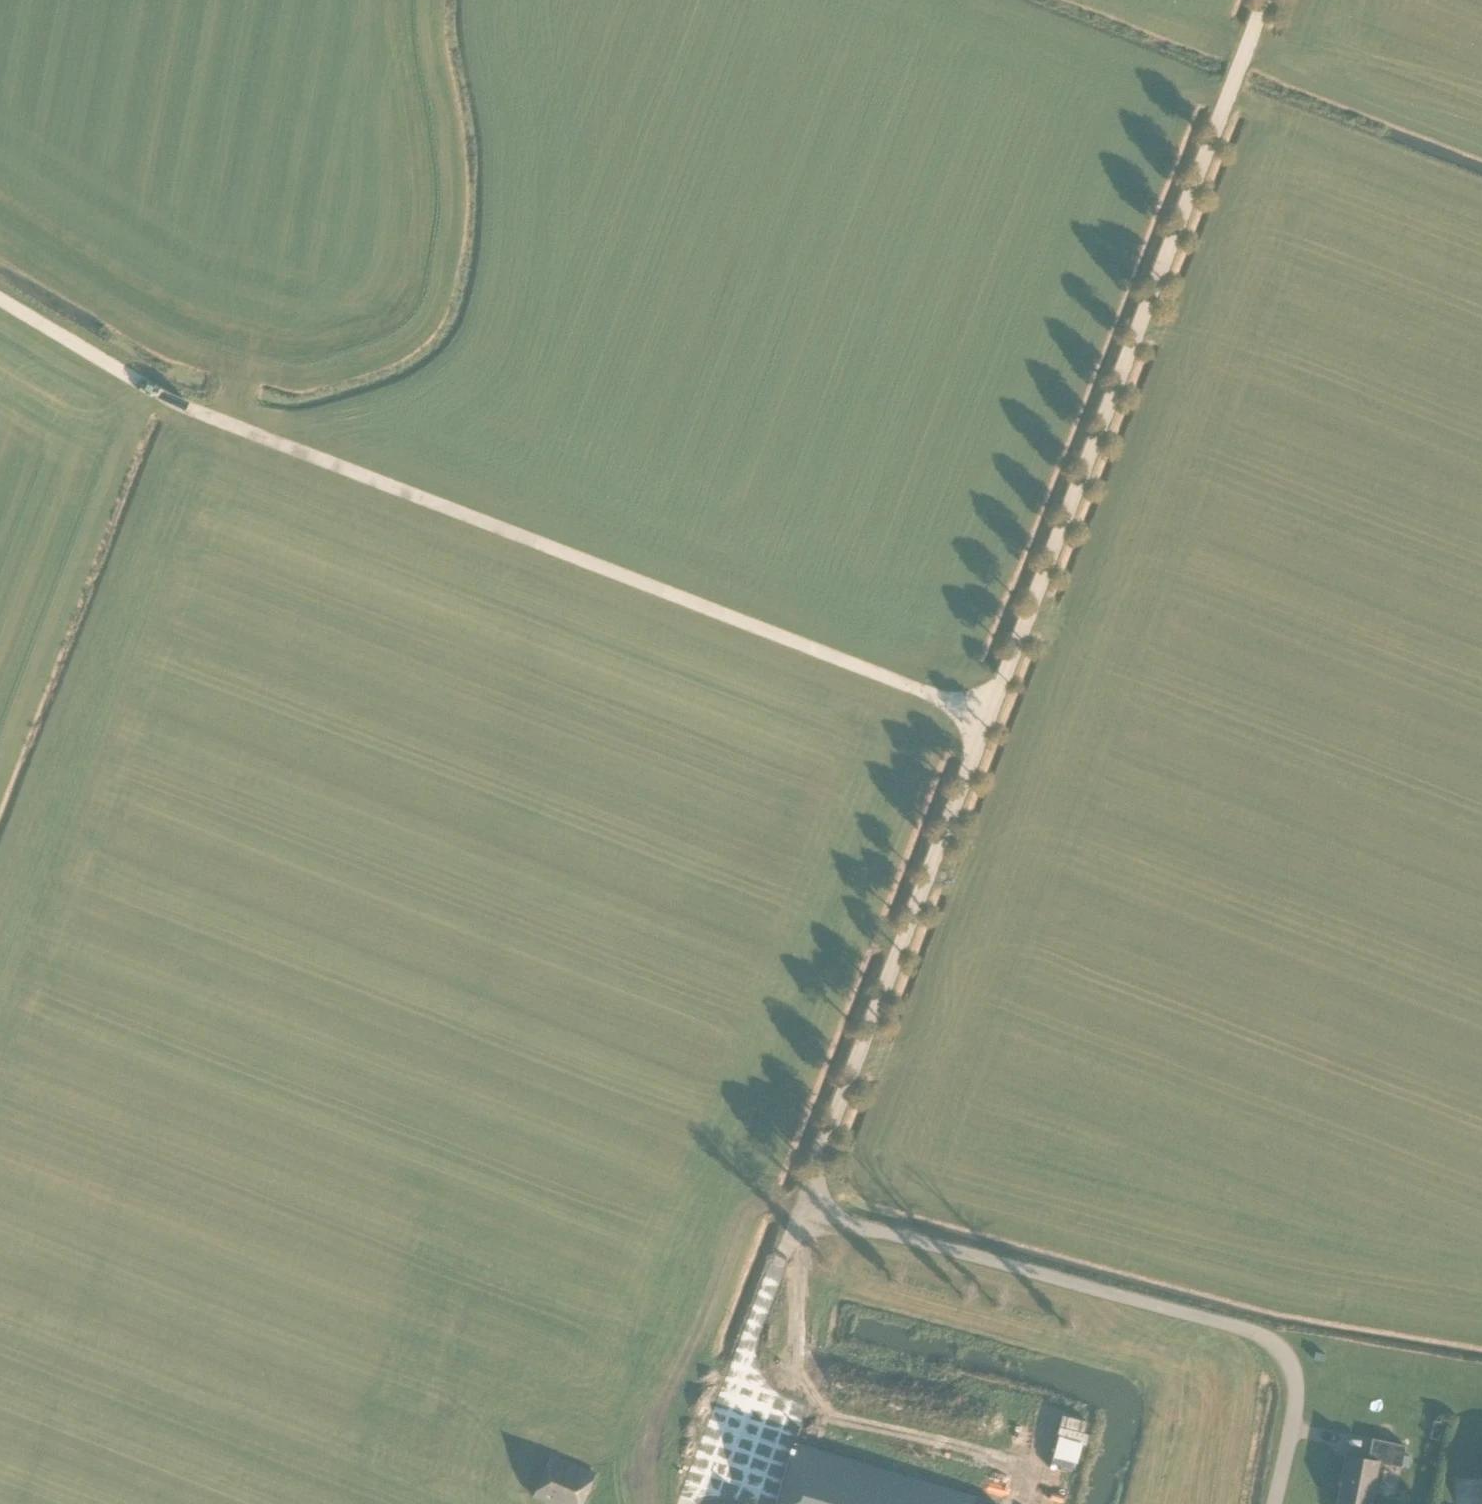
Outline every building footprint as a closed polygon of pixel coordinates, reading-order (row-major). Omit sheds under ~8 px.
[(1358,1503),(1379,1503),(1387,1459),(1409,1463),(1414,1441),(1379,1434),(1376,1454),(1352,1449),(1343,1501),(1358,1503)] [(1002,1503),(800,1436),(777,1503),(1002,1503)] [(1460,1438),(1460,1503),(1481,1503),(1481,1438),(1460,1438)] [(551,1503),(584,1503),(597,1472),(553,1453),(534,1497),(551,1503)]
